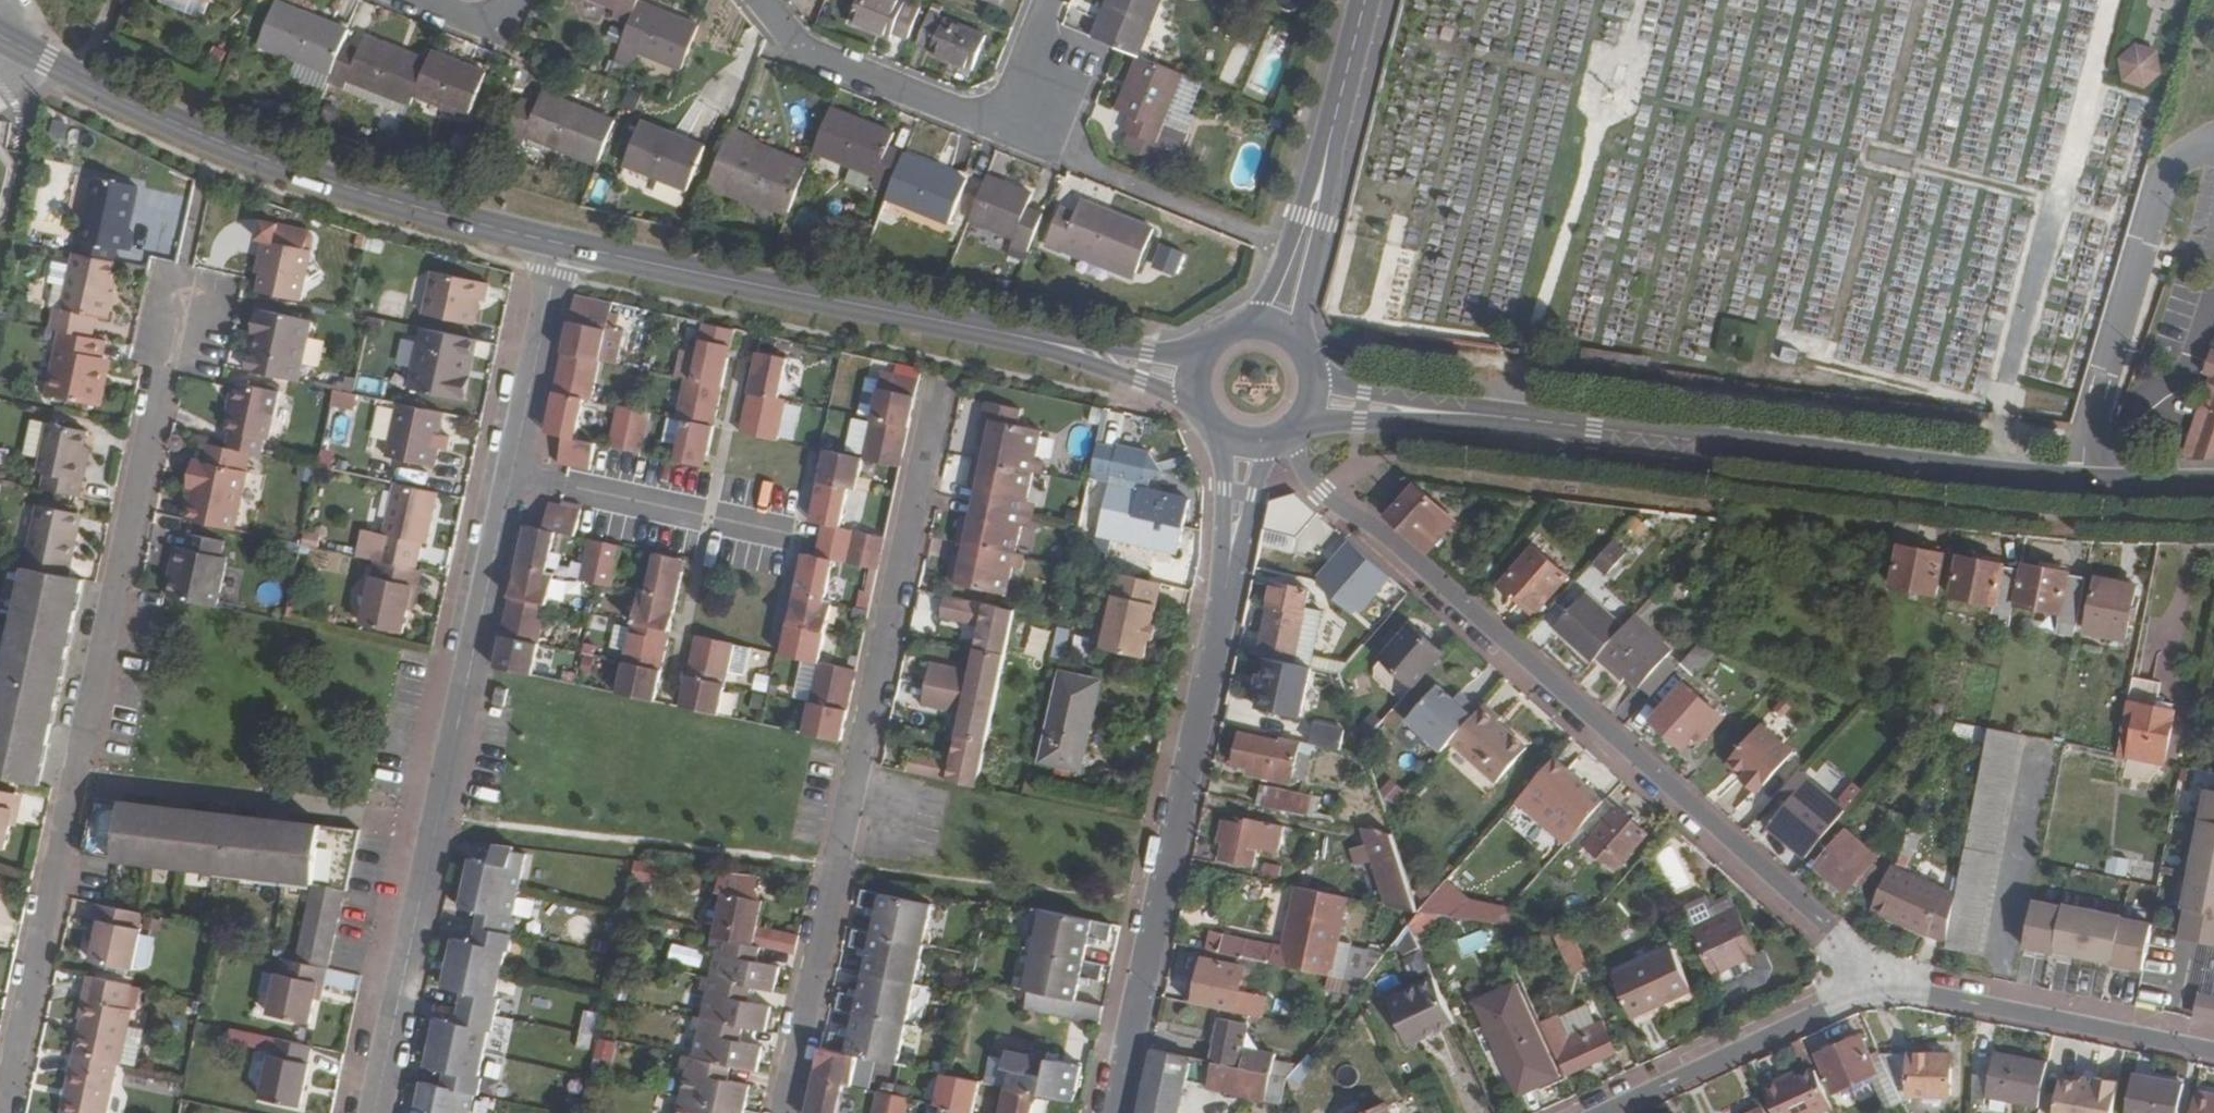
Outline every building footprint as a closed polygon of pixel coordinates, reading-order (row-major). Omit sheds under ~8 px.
[(210,0),(160,0),(159,2),(203,19),(210,0)] [(639,3),(640,0),(595,0),(617,9),(613,17),(630,24),(639,3)] [(908,38),(920,8),(902,0),(858,0),(850,20),(890,36),(893,32),(908,38)] [(1095,39),(1119,49),(1138,57),(1160,0),(1110,0),(1095,39)] [(332,74),(345,45),(350,31),(277,1),(260,45),(300,61),(332,74)] [(639,3),(630,24),(615,62),(632,68),(638,53),(683,71),(698,32),(700,27),(639,3)] [(972,71),(986,38),(931,14),(918,44),(932,49),(931,53),(972,71)] [(366,38),(361,51),(345,45),(332,74),(329,82),(346,89),(349,82),(412,107),(416,97),(430,63),(366,38)] [(2152,89),(2166,73),(2163,53),(2138,45),(2124,61),(2126,81),(2152,89)] [(465,117),(482,71),(434,52),(430,63),(416,97),(465,117)] [(1161,127),(1183,75),(1138,57),(1117,110),(1129,116),(1123,133),(1160,147),(1168,130),(1161,127)] [(332,74),(300,61),(294,76),(326,89),(329,82),(332,74)] [(532,139),(598,165),(615,123),(547,95),(543,107),(526,102),(511,139),(528,147),(532,139)] [(896,133),(830,108),(814,152),(876,176),(873,183),(890,190),(904,155),(905,152),(890,147),(896,133)] [(689,190),(707,148),(644,122),(626,165),(689,190)] [(764,144),(751,137),(731,128),(722,150),(737,156),(743,143),(807,168),(810,163),(782,152),(764,144)] [(724,194),(727,187),(753,197),(790,212),(807,168),(743,143),(737,156),(722,150),(706,187),(724,194)] [(904,155),(890,190),(886,199),(950,224),(968,180),(904,155)] [(85,173),(71,236),(109,245),(121,247),(125,229),(120,228),(130,183),(85,173)] [(1007,256),(1024,262),(1043,214),(1028,208),(1033,195),(987,177),(965,230),(1010,248),(1007,256)] [(753,197),(727,187),(724,194),(750,205),(753,197)] [(1081,201),(1076,215),(1061,209),(1046,247),(1062,253),(1065,246),(1138,274),(1155,231),(1081,201)] [(109,245),(71,236),(68,249),(77,251),(106,258),(109,245)] [(318,251),(270,240),(265,259),(271,260),(268,275),(264,293),(294,300),(306,303),(318,251)] [(1162,242),(1153,267),(1180,277),(1189,252),(1162,242)] [(110,289),(117,260),(106,258),(77,251),(74,263),(69,284),(63,307),(57,305),(52,328),(61,330),(99,338),(104,316),(108,317),(114,290),(110,289)] [(50,279),(69,284),(74,263),(55,259),(50,279)] [(271,260),(265,259),(262,274),(268,275),(271,260)] [(489,283),(433,272),(423,316),(475,326),(479,301),(484,303),(489,283)] [(608,330),(613,304),(575,296),(562,353),(601,361),(617,365),(625,333),(608,330)] [(260,352),(256,351),(251,370),(302,382),(316,320),(265,308),(260,333),(265,334),(260,352)] [(706,324),(700,353),(683,350),(677,377),(686,379),(694,381),(723,388),(728,362),(724,361),(726,347),(731,348),(735,330),(706,324)] [(473,358),(478,340),(423,328),(410,390),(458,401),(467,358),(473,358)] [(104,357),(108,339),(99,338),(61,330),(47,394),(97,404),(102,381),(99,379),(104,357)] [(587,401),(591,402),(601,361),(562,353),(548,422),(554,422),(552,436),(564,439),(577,441),(587,401)] [(787,360),(759,354),(750,394),(779,400),(787,360)] [(99,379),(102,381),(97,404),(102,405),(112,359),(104,357),(99,379)] [(2213,459),(2213,370),(2192,434),(2185,455),(2190,456),(2190,460),(2213,459)] [(883,372),(872,419),(909,427),(919,379),(883,372)] [(681,445),(677,461),(702,466),(705,453),(709,454),(723,388),(694,381),(686,379),(678,419),(686,421),(681,445)] [(232,430),(236,431),(232,446),(264,453),(268,438),(272,439),(283,390),(243,381),(232,430)] [(334,407),(358,410),(360,394),(336,391),(334,407)] [(742,433),(779,441),(780,436),(788,402),(779,400),(750,394),(742,433)] [(802,405),(788,402),(780,436),(795,439),(802,405)] [(436,447),(444,412),(400,403),(387,456),(435,466),(439,448),(436,447)] [(976,444),(985,446),(982,461),(984,462),(1032,472),(1041,431),(1016,426),(1019,410),(985,403),(976,444)] [(374,437),(391,439),(395,406),(378,404),(374,437)] [(642,454),(651,415),(618,407),(609,447),(642,454)] [(45,458),(52,421),(36,418),(28,455),(45,458)] [(678,419),(671,418),(666,442),(681,445),(686,421),(678,419)] [(900,466),(909,427),(872,419),(864,457),(827,449),(814,508),(820,509),(817,522),(824,523),(841,527),(849,487),(858,489),(865,458),(900,466)] [(41,473),(47,474),(44,488),(84,496),(88,482),(80,480),(88,447),(91,430),(52,421),(45,458),(41,473)] [(548,422),(546,435),(552,436),(554,422),(548,422)] [(590,471),(596,445),(577,441),(564,439),(558,464),(590,471)] [(1117,450),(1098,446),(1094,466),(1091,478),(1110,482),(1140,489),(1134,517),(1184,528),(1190,501),(1148,491),(1150,481),(1153,479),(1162,473),(1151,453),(1117,446),(1117,450)] [(88,482),(95,448),(88,447),(80,480),(88,482)] [(968,485),(976,487),(974,502),(1024,512),(1032,472),(984,462),(982,461),(973,459),(968,485)] [(251,472),(203,460),(196,488),(203,489),(196,520),(239,529),(251,472)] [(423,541),(428,542),(439,491),(396,482),(386,532),(364,527),(358,556),(377,560),(379,561),(414,569),(416,569),(423,541)] [(1140,489),(1110,482),(1100,537),(1111,539),(1178,554),(1184,528),(1134,517),(1140,489)] [(1416,486),(1388,516),(1428,552),(1456,522),(1416,486)] [(196,488),(189,518),(196,520),(203,489),(196,488)] [(1024,512),(974,502),(970,517),(962,516),(956,541),(965,543),(1015,553),(1024,512)] [(77,512),(40,504),(26,565),(29,565),(72,575),(82,530),(73,529),(77,512)] [(550,505),(544,531),(531,529),(528,541),(522,541),(496,668),(532,676),(554,575),(549,574),(558,534),(576,538),(582,511),(550,505)] [(817,522),(820,509),(814,508),(812,520),(817,522)] [(82,530),(86,514),(77,512),(73,529),(82,530)] [(1893,586),(1937,594),(1944,555),(1916,549),(1921,524),(1897,520),(1892,545),(1901,546),(1893,586)] [(879,569),(886,537),(841,527),(824,523),(817,556),(834,560),(879,569)] [(522,541),(528,541),(531,529),(526,528),(522,541)] [(305,533),(302,544),(319,548),(321,537),(305,533)] [(1100,537),(1079,533),(1076,548),(1097,552),(1100,537)] [(1340,533),(1317,553),(1326,563),(1349,542),(1340,533)] [(174,566),(178,566),(172,597),(220,607),(231,557),(223,556),(227,542),(191,534),(188,548),(178,546),(174,566)] [(1108,554),(1111,539),(1100,537),(1097,552),(1108,554)] [(1320,573),(1359,615),(1396,581),(1357,539),(1320,573)] [(621,548),(589,540),(581,582),(613,588),(621,548)] [(1626,554),(1613,541),(1593,564),(1606,576),(1626,554)] [(1015,553),(965,543),(961,559),(953,558),(948,582),(1006,595),(1015,553)] [(1534,547),(1500,587),(1513,598),(1517,593),(1538,611),(1569,576),(1534,547)] [(801,566),(807,568),(809,553),(804,552),(801,566)] [(834,601),(825,599),(834,560),(817,556),(809,553),(807,568),(801,566),(783,655),(804,659),(820,662),(812,701),(804,734),(842,742),(857,669),(821,661),(834,601)] [(648,595),(641,593),(619,694),(657,702),(683,573),(680,572),(682,560),(656,555),(648,595)] [(2004,565),(1958,556),(1951,596),(1997,605),(1995,614),(2000,615),(1998,624),(2009,626),(2020,570),(2003,567),(2004,565)] [(363,624),(404,633),(409,609),(414,585),(411,584),(414,569),(379,561),(377,560),(363,624)] [(56,726),(87,578),(72,575),(29,565),(0,701),(0,714),(56,726)] [(2069,573),(2024,565),(2016,605),(2061,613),(2056,640),(2072,644),(2085,578),(2068,575),(2069,573)] [(424,570),(416,569),(414,569),(411,584),(414,585),(409,609),(416,610),(424,570)] [(1162,584),(1120,574),(1108,627),(1101,628),(1099,638),(1104,642),(1102,649),(1145,659),(1149,640),(1154,641),(1157,626),(1153,625),(1162,584)] [(2137,586),(2097,578),(2086,632),(2126,640),(2137,586)] [(1307,608),(1310,591),(1274,583),(1259,656),(1268,658),(1313,668),(1340,674),(1348,665),(1313,657),(1323,611),(1307,608)] [(1383,600),(1395,611),(1410,594),(1397,583),(1383,600)] [(1534,616),(1538,611),(1517,593),(1513,598),(1534,616)] [(1586,593),(1555,628),(1593,663),(1597,659),(1601,655),(1625,628),(1586,593)] [(920,596),(915,627),(932,630),(937,598),(920,596)] [(945,597),(940,619),(970,625),(966,646),(1005,654),(1014,612),(951,599),(945,597)] [(1890,600),(1881,598),(1879,609),(1888,611),(1890,600)] [(1666,659),(1673,651),(1634,617),(1625,628),(1601,655),(1626,678),(1639,689),(1640,688),(1666,659)] [(1411,625),(1382,658),(1415,686),(1444,653),(1411,625)] [(735,645),(698,637),(683,707),(719,715),(730,668),(735,646),(735,645)] [(1055,641),(1051,657),(1062,659),(1066,643),(1055,641)] [(1718,651),(1698,644),(1681,663),(1696,676),(1718,651)] [(751,649),(735,646),(730,668),(747,671),(751,649)] [(1005,654),(966,646),(961,669),(932,664),(927,684),(996,699),(1005,654)] [(1601,655),(1597,659),(1622,682),(1626,678),(1601,655)] [(1313,668),(1268,658),(1257,709),(1301,719),(1313,668)] [(820,662),(804,659),(796,698),(812,701),(820,662)] [(1677,668),(1666,659),(1640,688),(1651,697),(1677,668)] [(1081,769),(1100,682),(1062,673),(1047,741),(1052,742),(1047,763),(1081,769)] [(1781,684),(1771,674),(1763,682),(1773,692),(1781,684)] [(2160,685),(2132,680),(2122,730),(2134,732),(2129,758),(2164,765),(2175,712),(2156,708),(2160,685)] [(996,699),(927,684),(923,706),(952,712),(947,734),(986,742),(996,699)] [(1684,684),(1652,721),(1685,749),(1695,738),(1701,743),(1724,718),(1684,684)] [(1451,742),(1479,711),(1465,699),(1460,705),(1454,700),(1438,686),(1408,721),(1442,752),(1451,742)] [(1465,699),(1459,694),(1454,700),(1460,705),(1465,699)] [(1451,742),(1497,783),(1528,748),(1507,729),(1502,733),(1495,727),(1502,719),(1485,704),(1479,711),(1451,742)] [(56,726),(0,714),(0,734),(51,745),(56,726)] [(1934,717),(1924,715),(1914,729),(1922,735),(1934,717)] [(1319,721),(1313,743),(1341,750),(1347,728),(1319,721)] [(1726,765),(1757,793),(1793,753),(1762,725),(1726,765)] [(2020,735),(1989,729),(1981,766),(1956,895),(1947,941),(1945,948),(1977,954),(2020,735)] [(2117,755),(2129,758),(2134,732),(2122,730),(2117,755)] [(1241,733),(1234,767),(1247,769),(1294,778),(1306,781),(1314,745),(1312,745),(1287,739),(1281,738),(1280,741),(1241,733)] [(0,734),(0,777),(42,786),(51,745),(0,734)] [(986,742),(947,734),(942,758),(913,752),(908,774),(977,788),(980,770),(986,742)] [(1556,758),(1531,786),(1571,821),(1556,838),(1564,845),(1572,839),(1605,801),(1556,758)] [(1246,777),(1292,786),(1294,778),(1247,769),(1246,777)] [(1807,858),(1834,824),(1797,794),(1809,780),(1799,772),(1781,792),(1791,800),(1769,827),(1807,858)] [(1392,778),(1381,792),(1397,804),(1408,790),(1392,778)] [(1314,797),(1261,785),(1257,805),(1310,816),(1314,797)] [(2207,789),(2183,908),(2187,908),(2183,938),(2213,944),(2213,790),(2207,789)] [(13,809),(16,795),(0,791),(0,849),(8,850),(14,826),(18,810),(13,809)] [(19,827),(26,797),(16,795),(13,809),(18,810),(14,826),(19,827)] [(1572,839),(1584,850),(1589,845),(1617,870),(1649,834),(1608,798),(1605,801),(1572,839)] [(183,811),(95,802),(83,858),(123,866),(170,871),(183,811)] [(363,832),(183,811),(170,871),(312,887),(297,964),(318,968),(337,973),(354,895),(356,895),(363,832)] [(1220,860),(1254,868),(1258,850),(1279,854),(1284,827),(1246,818),(1245,825),(1224,820),(1218,843),(1224,844),(1220,860)] [(1923,829),(1911,824),(1901,846),(1913,852),(1923,829)] [(1364,828),(1388,906),(1419,913),(1393,835),(1364,828)] [(1848,831),(1816,868),(1847,894),(1855,883),(1860,888),(1875,871),(1870,867),(1878,857),(1848,831)] [(1368,844),(1352,849),(1357,866),(1374,860),(1368,844)] [(469,864),(465,884),(525,897),(534,857),(513,853),(514,849),(494,846),(490,868),(469,864)] [(1896,865),(1905,869),(1913,852),(1904,847),(1896,865)] [(2123,863),(2107,860),(2103,876),(2157,887),(2160,871),(2139,867),(2141,856),(2125,853),(2123,863)] [(1956,895),(1892,865),(1873,909),(1929,935),(1929,933),(1947,941),(1956,895)] [(746,888),(748,877),(718,873),(714,893),(722,895),(716,921),(797,939),(798,935),(756,926),(762,901),(752,898),(754,890),(746,888)] [(752,898),(762,901),(768,879),(748,877),(746,888),(754,890),(752,898)] [(1445,903),(1456,890),(1446,882),(1419,913),(1441,915),(1494,922),(1504,910),(1445,903)] [(525,897),(465,884),(460,904),(481,909),(477,925),(526,936),(529,922),(521,920),(525,897)] [(1283,947),(1212,932),(1209,951),(1297,970),(1328,976),(1329,972),(1336,942),(1345,897),(1313,890),(1296,887),(1283,947)] [(877,911),(875,918),(872,934),(922,944),(930,906),(861,892),(858,907),(868,909),(877,911)] [(1682,903),(1694,929),(1718,918),(1712,906),(1705,892),(1682,903)] [(1730,897),(1712,906),(1718,918),(1736,909),(1730,897)] [(2032,901),(2023,946),(2054,952),(2055,951),(2112,962),(2111,964),(2142,970),(2151,925),(2121,919),(2121,918),(2062,906),(2062,907),(2032,901)] [(136,929),(140,914),(106,906),(103,921),(102,921),(98,921),(89,963),(131,972),(140,929),(136,929)] [(875,918),(877,911),(868,909),(866,916),(875,918)] [(1757,954),(1736,909),(1718,918),(1694,929),(1723,994),(1741,985),(1745,992),(1767,982),(1772,968),(1764,951),(1757,954)] [(1538,927),(1539,915),(1504,910),(1494,922),(1538,927)] [(1110,943),(1113,926),(1043,913),(1034,952),(1085,963),(1089,946),(1090,939),(1100,941),(1110,943)] [(1418,944),(1436,930),(1431,924),(1441,915),(1419,913),(1409,925),(1418,944)] [(794,954),(797,939),(716,921),(713,937),(759,948),(794,954)] [(453,936),(447,962),(508,976),(514,949),(523,951),(526,936),(477,925),(473,941),(453,936)] [(1486,927),(1457,939),(1464,955),(1493,943),(1486,927)] [(860,949),(869,951),(868,954),(918,965),(922,944),(872,934),(853,929),(849,947),(860,949)] [(759,948),(713,937),(710,937),(708,949),(716,950),(709,977),(750,986),(771,991),(777,966),(755,961),(759,948)] [(1100,941),(1090,939),(1089,946),(1098,948),(1100,941)] [(1576,939),(1561,946),(1574,973),(1589,967),(1576,939)] [(1370,950),(1336,942),(1329,972),(1364,980),(1370,950)] [(1672,947),(1612,975),(1633,1019),(1693,991),(1672,947)] [(869,951),(860,949),(859,952),(858,957),(867,958),(868,954),(869,951)] [(1085,963),(1034,952),(1026,991),(1029,992),(1025,1010),(1099,1026),(1103,1008),(1077,1002),(1080,988),(1081,981),(1091,983),(1100,984),(1104,967),(1085,963)] [(914,983),(918,965),(868,954),(867,958),(864,972),(914,983)] [(1203,959),(1198,958),(1193,982),(1198,983),(1203,959)] [(1193,982),(1189,1002),(1261,1018),(1265,998),(1245,994),(1249,975),(1243,974),(1245,968),(1203,959),(1198,983),(1193,982)] [(314,984),(318,968),(297,964),(282,960),(279,975),(314,984)] [(2209,960),(2203,991),(2213,993),(2213,961),(2209,960)] [(508,976),(447,962),(441,988),(462,992),(459,1006),(508,1016),(511,1005),(502,1003),(508,976)] [(914,983),(864,972),(860,988),(859,995),(850,993),(840,991),(836,1007),(855,1012),(905,1023),(914,983)] [(317,984),(314,984),(279,975),(277,975),(268,1016),(308,1025),(317,984)] [(130,1008),(135,986),(91,976),(83,1017),(86,1017),(78,1051),(121,1061),(123,1061),(139,1065),(144,1044),(151,1045),(154,1043),(157,1033),(154,1030),(131,1025),(135,1009),(130,1008)] [(699,990),(706,991),(700,1018),(741,1027),(762,1032),(767,1008),(746,1003),(750,986),(709,977),(702,976),(699,990)] [(1362,983),(1328,976),(1323,1001),(1345,1006),(1362,983)] [(1455,1024),(1433,978),(1388,999),(1404,1035),(1419,1028),(1424,1038),(1455,1024)] [(1080,988),(1089,989),(1091,983),(1081,981),(1080,988)] [(852,986),(850,993),(859,995),(860,988),(852,986)] [(1477,1003),(1519,1095),(1550,1080),(1537,1053),(1546,1050),(1520,995),(1512,999),(1507,989),(1477,1003)] [(2203,993),(2198,1020),(2213,1022),(2213,995),(2203,993)] [(508,1016),(459,1006),(456,1019),(436,1014),(430,1039),(491,1053),(497,1026),(505,1029),(508,1016)] [(1589,1006),(1561,1019),(1569,1037),(1597,1024),(1589,1006)] [(600,1032),(604,1014),(587,1010),(583,1029),(600,1032)] [(905,1023),(855,1012),(852,1026),(850,1034),(842,1032),(831,1029),(827,1046),(856,1053),(897,1062),(905,1023)] [(691,1029),(697,1031),(691,1057),(729,1065),(754,1071),(759,1047),(737,1042),(741,1027),(700,1018),(693,1016),(691,1029)] [(1597,1024),(1569,1037),(1561,1019),(1559,1016),(1542,1024),(1567,1076),(1618,1052),(1604,1021),(1597,1024)] [(1248,1026),(1221,1019),(1211,1062),(1213,1062),(1239,1068),(1248,1026)] [(844,1025),(842,1032),(850,1034),(852,1026),(844,1025)] [(1419,1028),(1404,1035),(1409,1045),(1424,1038),(1419,1028)] [(231,1043),(263,1049),(266,1035),(233,1029),(231,1043)] [(1861,1036),(1817,1055),(1833,1093),(1871,1077),(1885,1109),(1901,1102),(1878,1054),(1877,1051),(1869,1055),(1861,1036)] [(491,1053),(430,1039),(424,1064),(445,1069),(441,1085),(482,1094),(490,1096),(493,1081),(485,1079),(491,1053)] [(304,1068),(308,1051),(275,1043),(271,1060),(268,1059),(259,1102),(297,1111),(307,1068),(304,1068)] [(849,1085),(856,1053),(827,1046),(819,1045),(809,1090),(839,1096),(842,1083),(849,1085)] [(1011,1067),(1007,1086),(1035,1092),(1075,1101),(1082,1065),(1048,1058),(1049,1052),(1037,1049),(1036,1054),(1009,1048),(1005,1066),(1011,1067)] [(1152,1049),(1138,1112),(1180,1112),(1186,1083),(1192,1058),(1152,1049)] [(1550,1080),(1558,1076),(1546,1050),(1537,1053),(1550,1080)] [(121,1061),(78,1051),(64,1112),(109,1112),(121,1061)] [(2047,1062),(1995,1052),(1989,1080),(1985,1098),(2038,1108),(2047,1062)] [(1950,1096),(1951,1055),(1879,1054),(1901,1102),(1902,1105),(1908,1103),(1908,1096),(1950,1096)] [(691,1057),(682,1055),(680,1062),(727,1072),(729,1065),(691,1057)] [(1192,1058),(1186,1083),(1207,1088),(1213,1062),(1211,1062),(1192,1058)] [(725,1078),(727,1072),(680,1062),(679,1068),(688,1069),(682,1095),(742,1109),(748,1083),(725,1078)] [(1207,1088),(1207,1090),(1245,1098),(1251,1071),(1239,1068),(1213,1062),(1207,1088)] [(1763,1086),(1775,1112),(1823,1112),(1833,1109),(1814,1068),(1796,1077),(1781,1083),(1779,1079),(1763,1086)] [(951,1074),(941,1071),(933,1103),(941,1105),(939,1112),(971,1112),(979,1079),(951,1074)] [(1251,1071),(1245,1098),(1281,1105),(1287,1079),(1251,1071)] [(1794,1072),(1779,1079),(1781,1083),(1796,1077),(1794,1072)] [(2133,1075),(2126,1112),(2178,1112),(2184,1084),(2133,1075)] [(1989,1080),(1972,1076),(1971,1103),(1984,1105),(1985,1098),(1989,1080)] [(2117,1083),(2093,1078),(2092,1085),(2061,1079),(2054,1112),(2112,1112),(2117,1083)] [(421,1080),(415,1105),(436,1109),(435,1112),(478,1112),(482,1094),(441,1085),(421,1080)] [(2196,1091),(2213,1095),(2213,1087),(2198,1084),(2196,1091)] [(1035,1092),(1007,1086),(1005,1085),(999,1112),(1001,1112),(1031,1112),(1035,1092)] [(839,1096),(809,1090),(806,1103),(811,1105),(809,1112),(835,1112),(839,1096)] [(908,1098),(875,1090),(872,1104),(905,1111),(908,1098)] [(2196,1091),(2192,1112),(2213,1112),(2213,1095),(2196,1091)] [(742,1109),(682,1095),(678,1112),(741,1112),(742,1109)] [(905,1111),(872,1104),(871,1112),(905,1112),(905,1111)]
